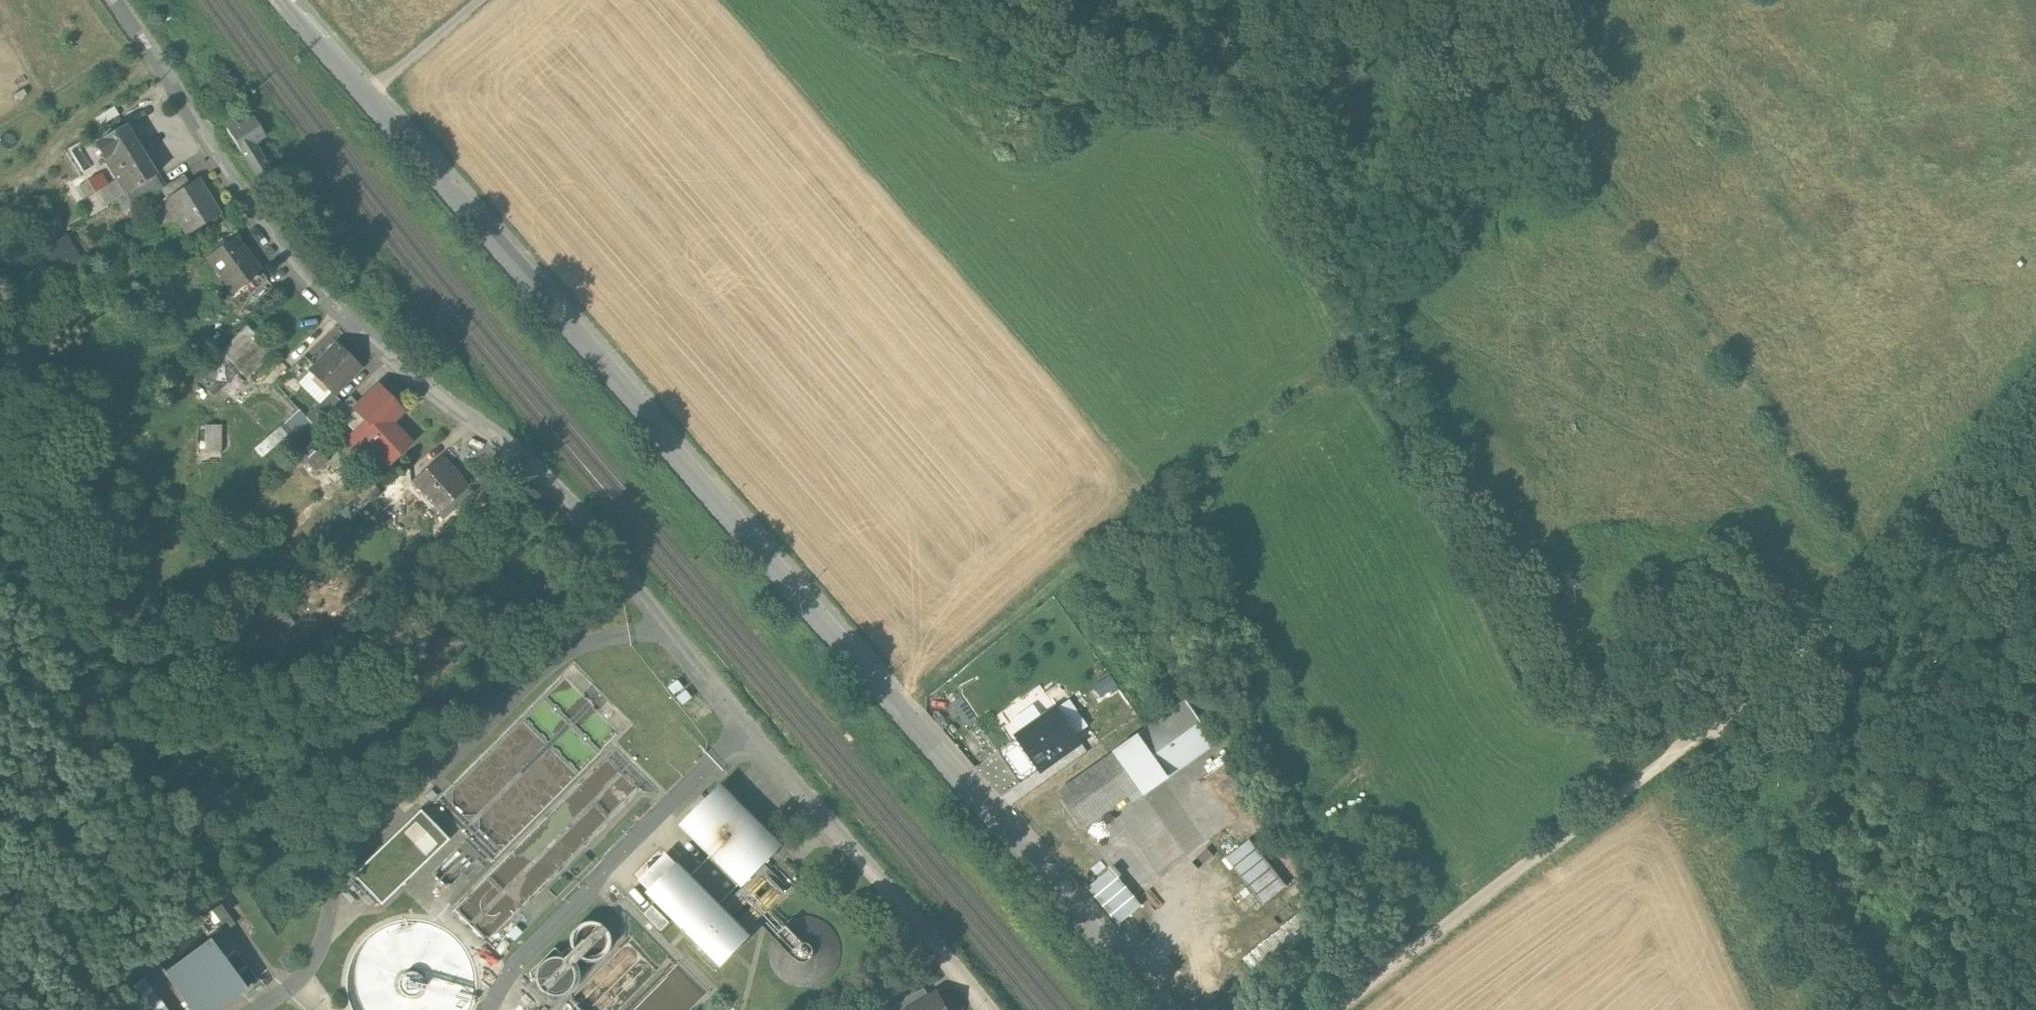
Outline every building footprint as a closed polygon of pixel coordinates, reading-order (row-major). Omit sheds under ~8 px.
[(241,119),(225,129),(239,152),(241,152),(248,147),(263,138),(251,119),(244,124),(241,119)] [(146,161),(125,127),(95,145),(103,159),(111,154),(123,174),(124,175),(146,161)] [(248,147),(241,152),(245,158),(240,161),(242,164),(237,167),(244,179),(249,175),(247,172),(258,164),(251,154),(252,154),(248,147)] [(275,150),(268,155),(275,163),(280,159),(275,150)] [(146,161),(124,175),(123,174),(116,178),(117,180),(112,183),(116,190),(119,188),(129,204),(139,198),(140,201),(161,188),(159,185),(181,172),(176,162),(154,174),(146,161)] [(90,190),(103,185),(98,173),(85,178),(90,190)] [(197,180),(167,199),(187,231),(217,212),(197,180)] [(235,237),(206,257),(232,293),(260,273),(235,237)] [(247,327),(220,353),(232,366),(259,340),(247,327)] [(335,346),(308,374),(331,397),(359,369),(335,346)] [(399,414),(375,388),(355,407),(353,409),(355,411),(369,425),(358,435),(355,432),(343,443),(357,458),(367,448),(384,467),(407,446),(387,425),(399,414)] [(347,399),(329,416),(339,427),(355,411),(353,409),(355,407),(347,399)] [(282,424),(297,437),(309,422),(293,409),(282,424)] [(219,452),(219,423),(196,423),(196,452),(219,452)] [(339,480),(315,453),(300,466),(325,494),(339,480)] [(417,477),(410,483),(411,484),(441,518),(469,494),(449,471),(451,470),(440,457),(417,477)] [(409,468),(373,500),(382,510),(411,484),(410,483),(417,477),(409,468)] [(1226,749),(1194,704),(1063,796),(1088,831),(1134,799),(1141,809),(1226,749)] [(1060,709),(1021,736),(1021,737),(1044,770),(1045,771),(1084,743),(1060,709)] [(1021,737),(1000,752),(1023,785),(1044,770),(1021,737)] [(754,818),(724,788),(686,828),(715,856),(692,878),(665,905),(664,905),(693,933),(759,866),(762,869),(778,853),(748,823),(754,818)] [(417,810),(350,875),(379,904),(446,840),(417,810)] [(1264,903),(1290,886),(1255,837),(1230,854),(1264,903)] [(668,854),(641,880),(652,891),(679,865),(668,854)] [(679,865),(652,891),(665,905),(692,878),(679,865)] [(218,903),(207,911),(222,932),(233,923),(218,903)] [(1258,972),(1319,932),(1305,912),(1245,952),(1258,972)] [(608,948),(609,942),(608,936),(606,930),(601,926),(596,923),(590,921),(584,922),(578,924),(573,928),(570,933),(568,939),(568,945),(570,951),(573,956),(578,960),(584,962),(590,963),(596,961),(601,958),(606,954),(608,948)] [(162,972),(190,1009),(214,1009),(244,988),(207,939),(162,972)] [(574,982),(575,977),(574,971),(572,966),(569,962),(565,959),(560,957),(554,956),(549,957),(544,959),(540,962),(536,966),(534,971),(533,977),(534,982),(536,987),(539,991),(544,995),(549,997),(554,997),(560,997),(565,995),(569,991),(572,987),(574,982)] [(135,1009),(168,1009),(143,974),(121,990),(135,1009)] [(894,1007),(896,1009),(913,1009),(932,998),(926,988),(894,1007)] [(913,1009),(950,1009),(940,994),(932,998),(913,1009)]
